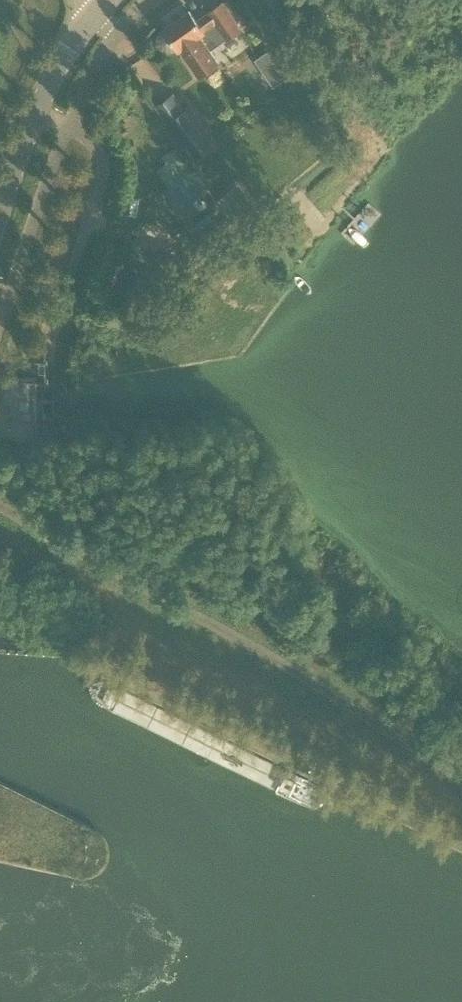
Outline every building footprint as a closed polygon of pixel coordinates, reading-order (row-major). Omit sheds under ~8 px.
[(241,28),(224,3),(223,2),(208,12),(226,38),(241,28)] [(190,10),(165,27),(166,28),(160,32),(159,33),(158,35),(158,36),(157,38),(157,40),(157,42),(158,43),(159,45),(160,46),(161,48),(162,49),(164,50),(166,50),(167,50),(169,50),(171,50),(173,49),(177,46),(179,50),(180,49),(197,75),(218,62),(210,50),(207,52),(198,37),(205,32),(190,10)] [(272,85),(288,75),(270,47),(254,57),(272,85)] [(190,104),(167,120),(185,147),(188,145),(196,158),(215,145),(206,132),(208,131),(190,104)] [(190,203),(201,196),(210,190),(202,178),(196,169),(179,144),(162,155),(166,162),(156,169),(167,184),(161,188),(176,212),(178,211),(184,220),(196,212),(190,203)]
